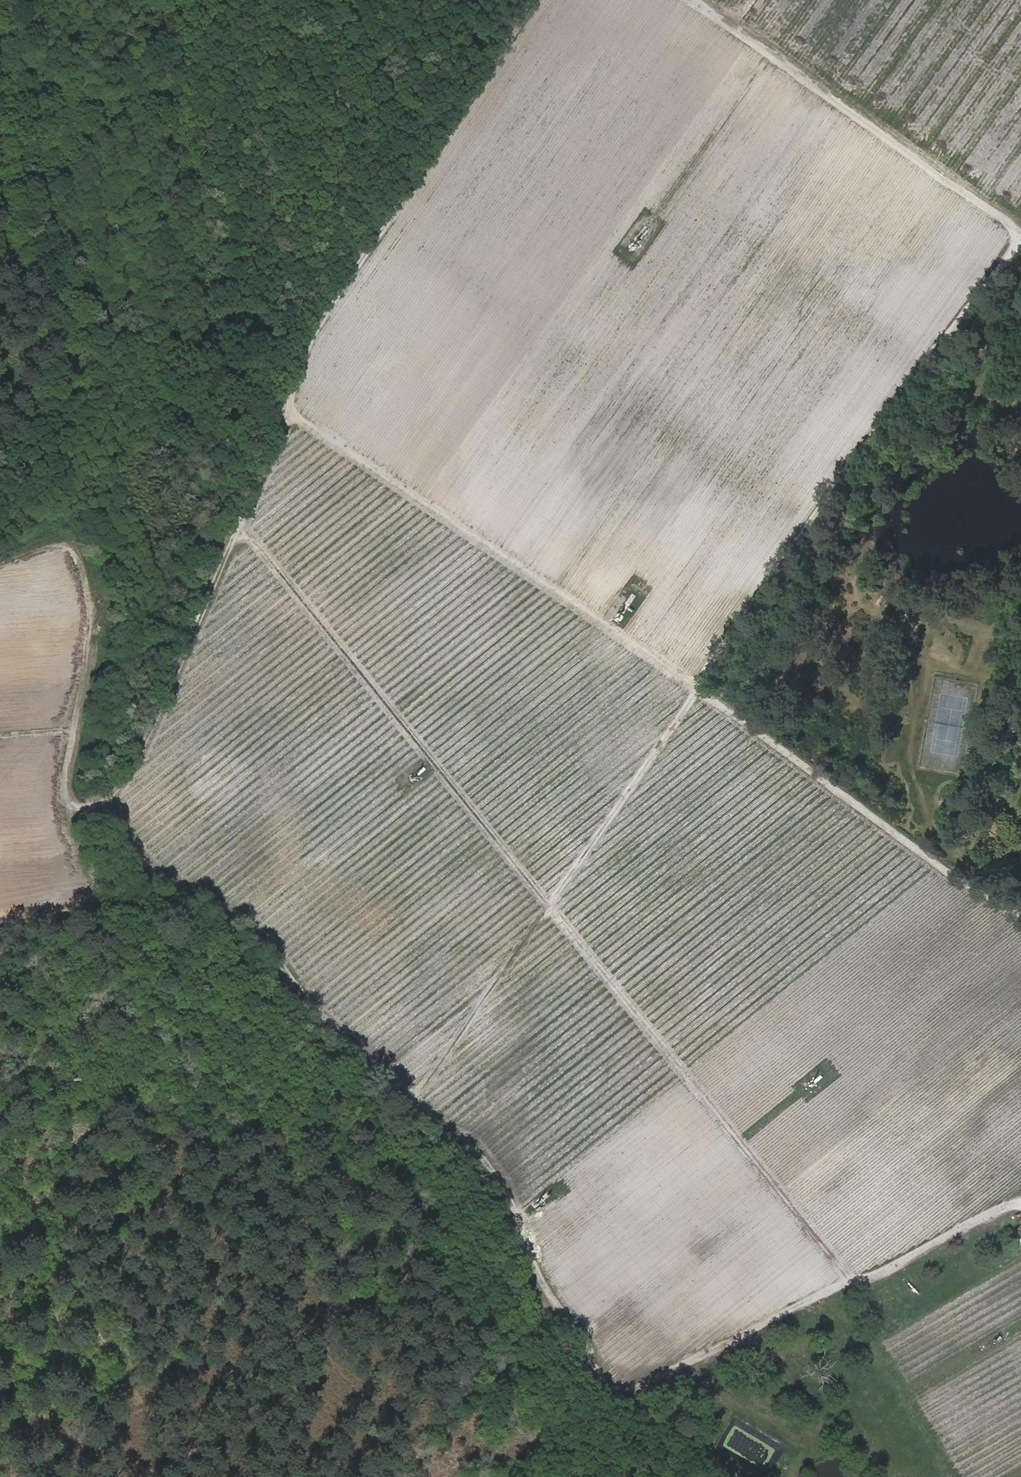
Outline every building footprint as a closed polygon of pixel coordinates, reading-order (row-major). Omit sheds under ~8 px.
[(943,701),(935,751),(958,755),(966,705),(943,701)]
